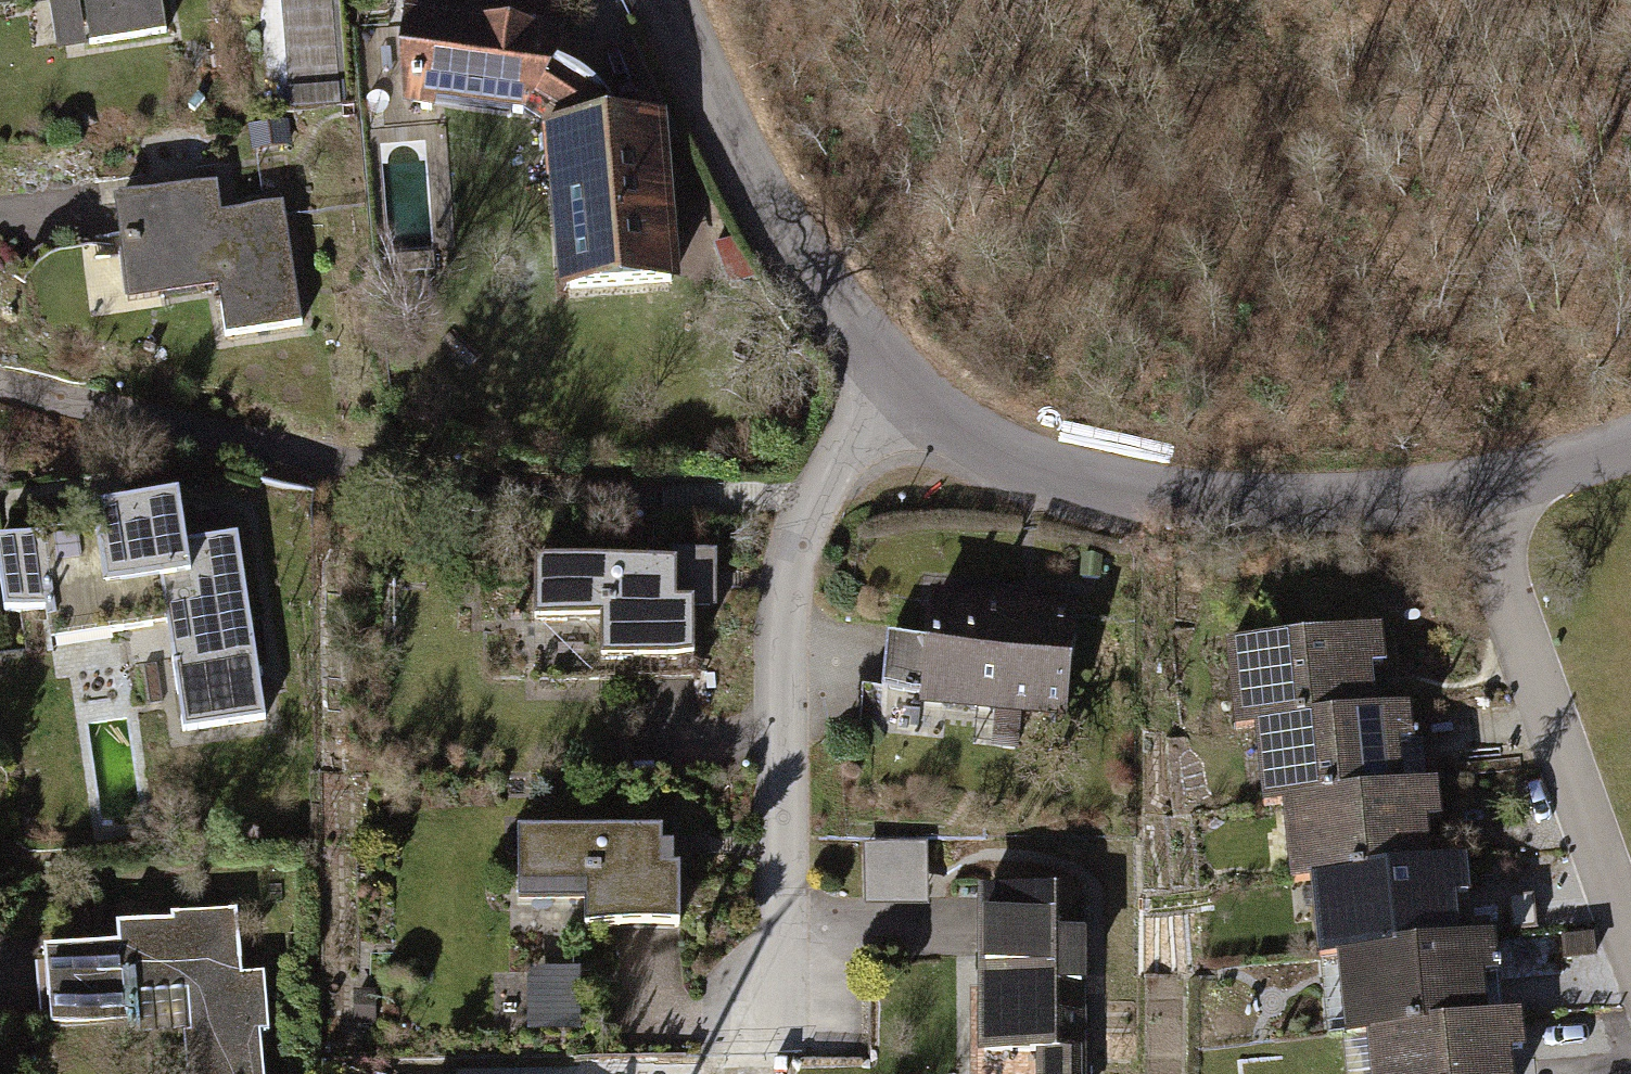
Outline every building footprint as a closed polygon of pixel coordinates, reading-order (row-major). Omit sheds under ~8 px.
[(161,0),(90,0),(92,10),(85,11),(90,43),(166,32),(161,0)] [(532,0),(404,0),(412,106),(431,108),(435,99),(525,112),(546,127),(550,182),(562,182),(571,286),(668,279),(656,124),(616,129),(601,103),(548,69),(559,57),(532,0)] [(285,121),(252,126),(255,147),(287,142),(285,121)] [(223,226),(218,182),(120,197),(126,251),(122,254),(129,300),(162,296),(161,290),(226,281),(229,301),(220,303),(225,335),(302,324),(283,203),(241,210),(243,223),(223,226)] [(0,545),(0,570),(6,613),(106,598),(111,630),(177,620),(182,658),(175,659),(185,730),(263,719),(236,538),(184,545),(177,500),(94,512),(97,531),(0,545)] [(676,565),(533,566),(534,620),(600,620),(601,659),(693,658),(693,603),(676,603),(676,565)] [(1061,710),(1069,614),(1028,611),(1030,596),(1002,594),(1000,607),(934,601),(930,641),(886,637),(881,693),(1061,710)] [(1380,633),(1245,646),(1253,725),(1272,723),(1372,713),(1367,666),(1383,664),(1380,633)] [(1408,709),(1372,713),(1272,723),(1280,802),(1300,799),(1399,790),(1394,743),(1411,742),(1408,709)] [(1437,786),(1399,790),(1300,799),(1308,878),(1328,877),(1426,867),(1422,818),(1439,817),(1437,786)] [(660,832),(519,833),(519,886),(585,885),(585,926),(678,925),(678,869),(660,869),(660,832)] [(871,907),(932,905),(930,842),(870,843),(871,907)] [(1463,863),(1426,867),(1328,877),(1336,956),(1357,953),(1454,944),(1449,896),(1466,894),(1463,863)] [(988,894),(988,1049),(1044,1049),(1044,1073),(1081,1073),(1081,894),(988,894)] [(45,953),(51,1027),(127,1021),(128,1031),(140,1030),(137,993),(188,989),(192,1032),(184,1033),(187,1073),(264,1073),(260,1032),(269,1031),(264,973),(241,975),(236,911),(171,916),(172,924),(100,929),(102,948),(45,953)] [(1585,956),(1583,937),(1554,940),(1556,959),(1585,956)] [(1492,940),(1454,944),(1357,953),(1364,1032),(1385,1029),(1483,1020),(1478,973),(1495,971),(1492,940)] [(532,972),(535,1029),(583,1026),(581,969),(532,972)] [(1483,1020),(1385,1029),(1389,1073),(1508,1073),(1505,1050),(1522,1048),(1519,1016),(1483,1020)] [(1351,1073),(1376,1073),(1377,1032),(1351,1032),(1351,1073)]
